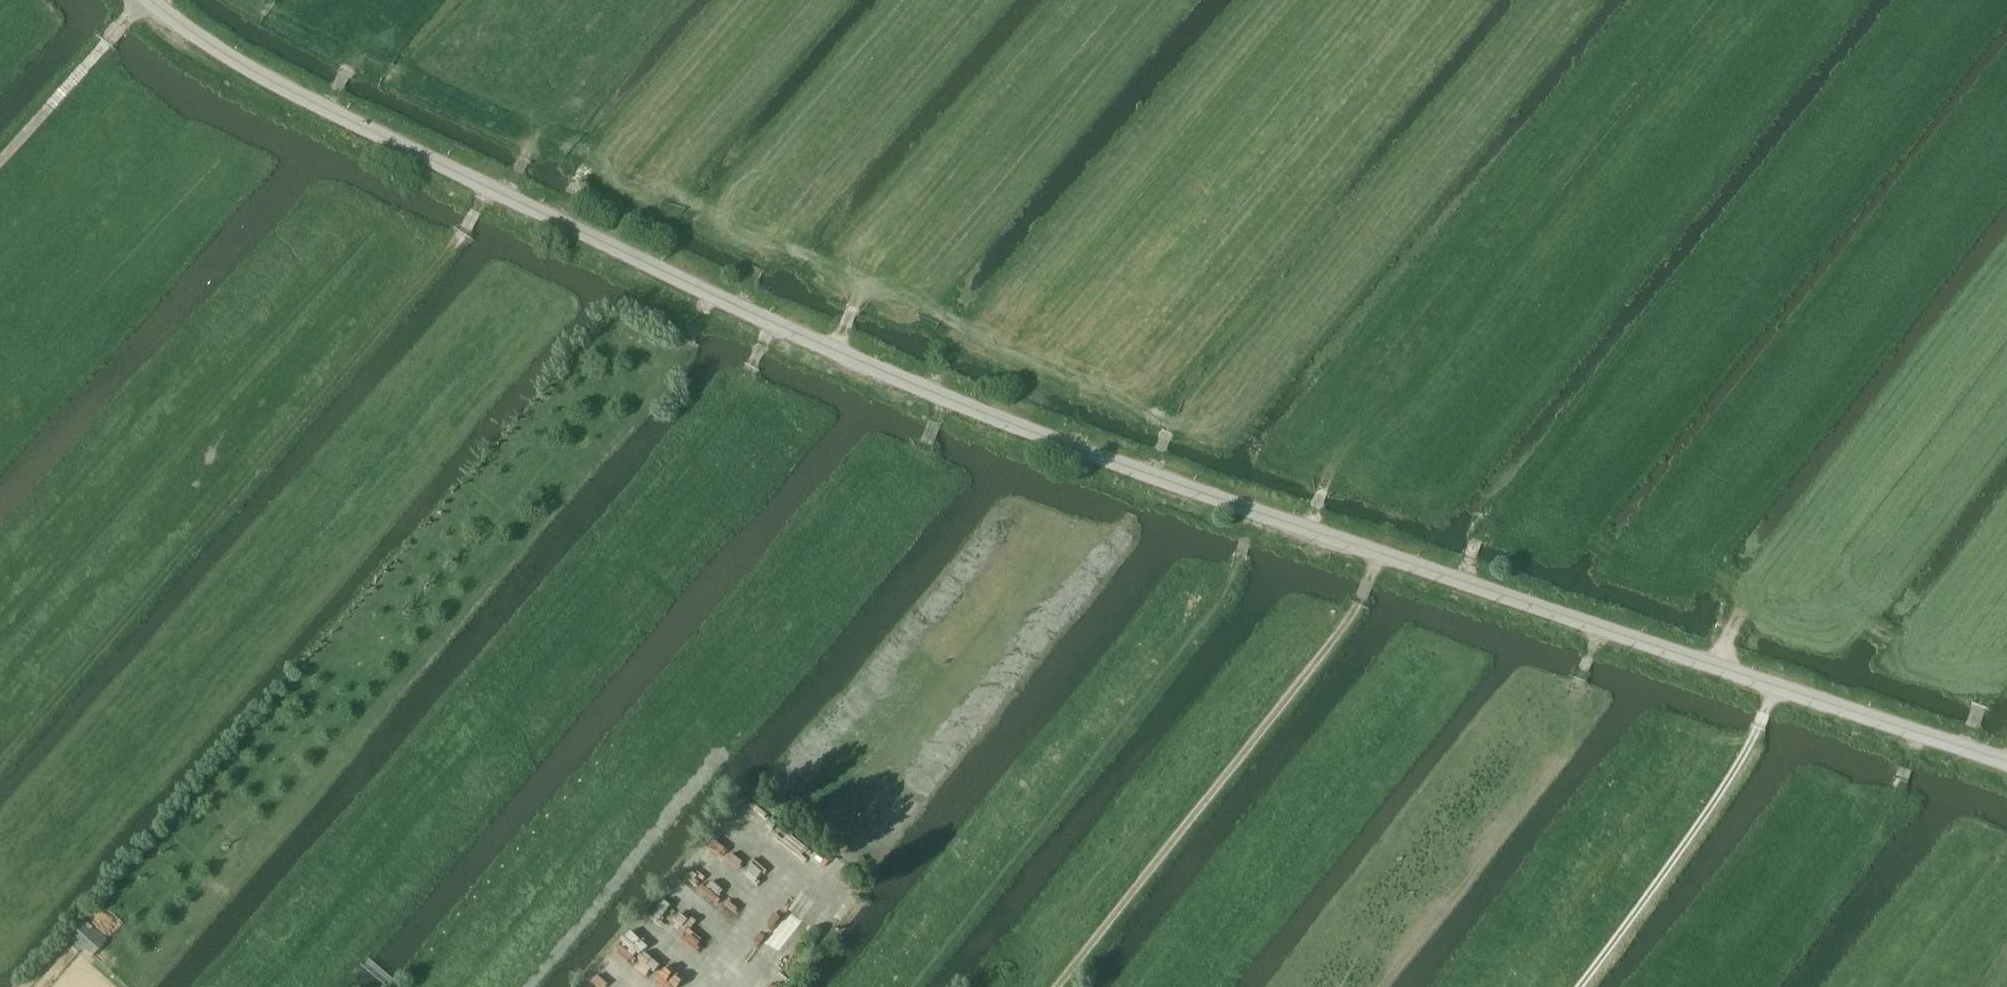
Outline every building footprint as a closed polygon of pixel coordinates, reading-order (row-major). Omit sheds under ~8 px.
[(82,919),(68,935),(92,956),(105,941),(82,919)]
